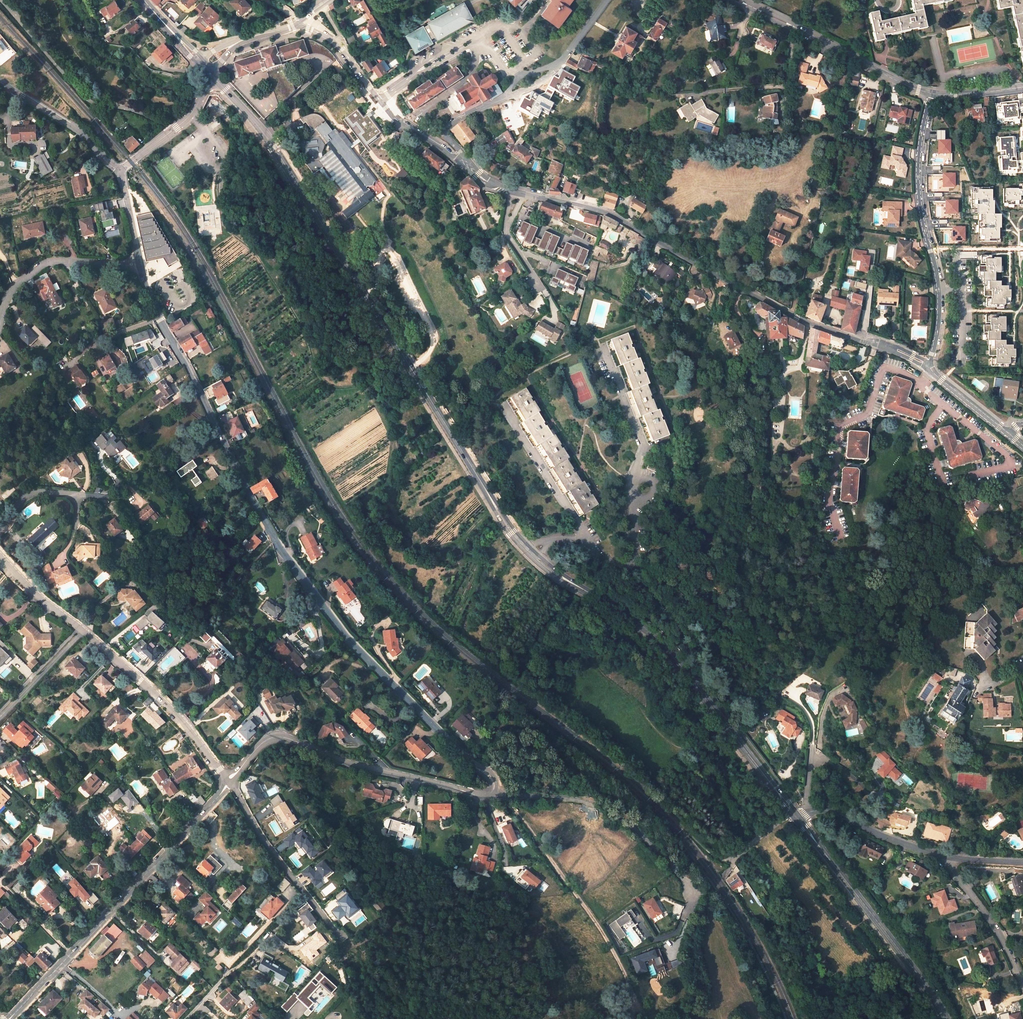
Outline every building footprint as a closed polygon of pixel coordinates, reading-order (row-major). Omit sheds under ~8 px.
[(244,0),(233,0),(230,2),(238,10),(237,12),(236,13),(236,14),(237,15),(238,16),(239,17),(240,17),(241,17),(242,17),(247,12),(249,12),(252,10),(252,8),(244,0)] [(353,5),(357,3),(362,11),(365,10),(367,13),(368,13),(371,11),(367,6),(364,0),(350,0),(353,5)] [(514,6),(515,5),(522,11),(529,0),(508,0),(514,6)] [(552,0),(542,15),(558,27),(571,9),(568,6),(572,0),(552,0)] [(913,7),(916,6),(917,11),(914,12),(915,15),(880,22),(878,12),(873,14),(874,18),(871,19),(875,37),(878,36),(879,41),(884,40),(883,36),(897,33),(897,30),(901,29),(905,28),(906,31),(918,28),(919,30),(920,29),(923,29),(922,24),(926,23),(922,6),(938,3),(937,0),(912,0),(913,7)] [(940,18),(998,5),(997,0),(950,0),(947,1),(942,2),(938,3),(922,6),(926,23),(926,28),(923,29),(920,29),(922,38),(943,33),(940,18)] [(998,5),(1001,4),(1002,9),(1012,7),(1020,43),(1022,43),(1022,0),(997,0),(998,5)] [(201,14),(203,11),(202,10),(205,7),(204,6),(205,4),(202,1),(193,11),(198,16),(199,16),(201,14)] [(120,9),(115,2),(102,10),(104,14),(108,12),(110,17),(118,12),(117,10),(120,9)] [(181,15),(187,8),(180,2),(174,9),(181,15)] [(332,11),(339,6),(336,2),(329,7),(332,11)] [(457,22),(449,32),(447,34),(443,35),(441,35),(438,35),(437,37),(436,37),(438,40),(473,20),(464,3),(426,24),(427,25),(463,4),(468,13),(468,15),(465,18),(463,20),(459,21),(457,22)] [(408,35),(415,47),(414,49),(415,49),(419,49),(423,47),(427,44),(428,41),(431,41),(431,40),(433,40),(434,39),(436,38),(436,37),(437,37),(438,35),(441,35),(443,35),(447,34),(449,32),(457,22),(459,21),(463,20),(465,18),(468,15),(468,13),(463,4),(427,25),(426,24),(424,21),(418,24),(420,27),(420,28),(408,35)] [(211,27),(220,17),(210,7),(202,15),(204,17),(203,19),(200,17),(194,23),(203,31),(209,25),(211,27)] [(722,26),(720,17),(715,18),(715,22),(708,23),(709,31),(710,31),(711,39),(718,38),(719,41),(725,40),(724,32),(726,32),(725,25),(722,26)] [(377,23),(374,18),(372,19),(368,21),(371,26),(377,23)] [(666,22),(660,18),(648,38),(655,42),(666,22)] [(139,28),(133,21),(126,28),(131,35),(132,34),(133,35),(138,31),(137,29),(139,28)] [(368,28),(373,38),(378,35),(384,46),(388,43),(377,23),(368,28)] [(636,32),(626,26),(622,32),(615,44),(615,45),(612,50),(622,56),(624,52),(626,53),(627,51),(629,52),(636,41),(638,43),(642,36),(636,33),(636,32)] [(406,35),(416,52),(432,43),(431,40),(431,41),(428,41),(427,44),(423,47),(419,49),(415,49),(414,49),(415,47),(408,35),(420,28),(420,27),(406,35)] [(773,51),(778,41),(762,34),(758,44),(773,51)] [(285,62),(298,57),(298,59),(308,55),(306,48),(315,47),(319,47),(326,48),(325,47),(322,45),(319,43),(317,42),(315,41),(312,41),(309,40),(306,40),(305,40),(303,41),(281,48),(279,42),(255,51),(257,56),(234,64),(230,78),(234,81),(241,79),(240,78),(250,75),(249,74),(262,69),(263,72),(286,64),(285,62)] [(154,51),(163,61),(172,54),(163,44),(154,51)] [(315,47),(306,48),(308,55),(314,54),(318,54),(323,55),(327,57),(331,59),(334,61),(337,59),(335,57),(333,55),(331,53),(329,50),(326,48),(319,47),(315,47)] [(597,66),(602,68),(604,63),(583,53),(578,64),(577,66),(578,66),(592,73),(596,64),(598,65),(597,66)] [(724,71),(718,59),(716,60),(714,57),(708,60),(710,64),(717,75),(724,71)] [(368,59),(362,63),(368,72),(374,68),(373,67),(368,59)] [(578,64),(569,59),(565,63),(576,69),(578,66),(577,66),(578,64)] [(384,60),(380,62),(386,72),(390,69),(384,60)] [(386,72),(380,62),(373,67),(374,68),(379,76),(386,72)] [(809,84),(819,87),(822,91),(829,88),(825,80),(822,79),(822,76),(819,75),(819,77),(817,76),(812,75),(811,75),(806,74),(807,73),(809,65),(801,63),(799,71),(800,71),(799,76),(802,76),(800,83),(809,85),(809,84)] [(408,102),(414,110),(444,90),(444,89),(447,88),(463,77),(458,69),(460,68),(458,66),(431,84),(429,81),(415,90),(419,95),(408,102)] [(283,68),(267,73),(279,107),(296,92),(292,82),(288,84),(283,68)] [(460,107),(463,105),(465,109),(480,100),(482,103),(490,99),(491,99),(502,92),(496,83),(497,80),(495,76),(491,75),(489,77),(486,71),(483,70),(477,74),(468,80),(470,83),(455,93),(457,96),(454,98),(460,107)] [(558,79),(554,76),(543,97),(534,92),(529,100),(524,98),(520,105),(526,109),(525,111),(538,118),(542,111),(548,114),(554,103),(549,101),(555,90),(574,100),(581,88),(572,83),(576,77),(563,70),(558,79)] [(850,83),(856,85),(860,86),(861,78),(858,77),(852,76),(850,83)] [(867,110),(869,111),(874,93),(863,90),(858,108),(861,109),(867,110)] [(355,98),(352,95),(346,99),(348,103),(355,98)] [(774,113),(774,102),(777,101),(778,101),(776,95),(769,97),(769,96),(763,97),(766,106),(764,106),(763,118),(772,119),(772,120),(770,120),(771,126),(779,125),(778,119),(777,119),(777,113),(774,113)] [(714,123),(718,115),(706,108),(702,100),(692,105),(690,103),(682,107),(687,116),(686,117),(689,122),(694,119),(694,118),(699,115),(714,123)] [(1000,103),(1001,106),(996,107),(998,122),(1021,120),(1020,114),(1022,113),(1022,107),(1020,108),(1019,101),(1000,103)] [(973,123),(987,121),(985,108),(982,108),(981,104),(972,105),(973,110),(972,110),(972,115),(970,115),(970,119),(973,119),(973,123)] [(493,108),(495,114),(501,112),(498,105),(493,108)] [(905,109),(905,111),(892,107),(889,116),(901,118),(900,120),(899,124),(908,126),(912,111),(905,109)] [(364,117),(357,109),(346,118),(353,127),(356,124),(363,133),(360,136),(367,145),(368,144),(382,133),(370,118),(368,115),(364,117)] [(334,169),(333,171),(335,174),(337,173),(336,176),(340,181),(346,180),(348,182),(346,184),(351,191),(353,194),(354,194),(358,200),(353,207),(344,214),(349,221),(374,203),(364,190),(366,190),(367,187),(373,186),(375,181),(351,149),(349,146),(351,141),(342,129),(340,135),(338,139),(333,138),(334,136),(331,131),(325,123),(322,125),(321,124),(324,122),(319,117),(316,115),(315,115),(313,115),(311,115),(300,119),(304,124),(306,122),(313,131),(314,130),(315,131),(308,136),(308,139),(303,140),(300,148),(305,155),(306,162),(305,162),(314,174),(324,167),(325,166),(322,161),(321,157),(321,153),(322,153),(325,145),(329,142),(334,148),(336,150),(335,153),(332,154),(331,156),(336,163),(335,166),(337,169),(334,169)] [(353,127),(346,118),(344,120),(358,138),(349,146),(351,149),(361,141),(369,152),(371,150),(367,145),(360,136),(353,127)] [(471,131),(474,129),(467,120),(463,121),(471,131)] [(452,131),(464,147),(476,138),(471,131),(463,121),(451,130),(452,131)] [(1000,136),(1019,135),(1018,123),(999,125),(1000,136)] [(20,140),(36,140),(36,126),(26,126),(26,127),(12,128),(12,137),(14,142),(20,140)] [(331,131),(334,136),(333,138),(338,139),(340,135),(338,135),(333,129),(331,131)] [(511,154),(526,164),(531,156),(536,158),(539,151),(531,148),(529,152),(521,146),(516,143),(515,144),(508,131),(501,135),(495,139),(500,145),(508,140),(510,144),(507,146),(514,150),(511,154)] [(949,153),(949,141),(944,141),(944,131),(935,131),(935,141),(938,141),(937,153),(949,153)] [(384,135),(382,133),(368,144),(370,146),(384,135)] [(128,142),(125,145),(131,152),(139,145),(133,137),(127,142),(128,142)] [(1000,138),(1000,142),(998,142),(999,151),(1005,151),(1006,156),(999,156),(1000,171),(1005,171),(1005,174),(1017,173),(1017,167),(1022,166),(1022,173),(1022,172),(1022,153),(1021,153),(1022,161),(1017,161),(1015,137),(1000,138)] [(521,146),(525,140),(521,138),(516,143),(521,146)] [(903,149),(893,147),(891,158),(887,157),(885,164),(890,165),(895,166),(898,171),(899,170),(900,172),(899,176),(905,177),(907,168),(903,161),(900,161),(901,158),(903,149)] [(353,194),(351,191),(346,184),(348,182),(346,180),(340,181),(336,176),(337,173),(335,174),(333,171),(334,169),(337,169),(335,166),(336,163),(331,156),(332,154),(335,153),(336,150),(334,148),(321,157),(322,161),(325,166),(324,167),(351,204),(358,200),(354,194),(353,194)] [(448,165),(427,150),(424,154),(418,150),(413,156),(420,161),(422,158),(440,172),(438,174),(443,178),(444,177),(447,180),(453,172),(447,167),(448,166),(448,165)] [(53,171),(44,153),(34,159),(44,176),(53,171)] [(887,157),(884,156),(882,167),(884,168),(889,169),(890,165),(885,164),(887,157)] [(562,166),(552,161),(548,172),(557,176),(559,177),(562,166)] [(615,179),(627,186),(630,181),(618,173),(615,179)] [(953,187),(953,174),(942,174),(942,187),(953,187)] [(83,176),(72,178),(76,196),(84,194),(83,188),(82,185),(85,184),(83,176)] [(555,189),(557,185),(560,178),(559,177),(557,176),(551,187),(549,190),(549,195),(551,195),(553,195),(558,195),(560,194),(557,189),(555,189)] [(471,214),(485,208),(479,194),(475,195),(473,190),(479,190),(469,177),(460,184),(461,191),(471,214)] [(564,191),(573,194),(576,186),(567,182),(564,191)] [(1021,184),(1021,190),(1002,190),(1002,203),(1007,203),(1007,205),(1022,205),(1022,184),(1021,184)] [(991,199),(991,190),(988,190),(988,187),(973,187),(973,190),(970,190),(970,208),(976,208),(976,214),(983,214),(983,221),(977,221),(977,239),(980,239),(980,241),(995,241),(995,239),(998,239),(998,230),(998,228),(1000,228),(1000,214),(993,214),(993,201),(991,201),(991,199)] [(613,209),(617,196),(606,192),(602,206),(608,207),(613,209)] [(647,206),(634,199),(633,199),(630,205),(630,206),(642,213),(647,206)] [(106,201),(93,204),(95,211),(99,210),(103,228),(105,227),(106,231),(112,230),(111,225),(116,225),(113,211),(108,212),(106,201)] [(902,202),(883,201),(882,210),(888,210),(888,219),(887,223),(893,223),(893,225),(899,225),(899,216),(899,211),(901,211),(902,202)] [(957,213),(957,201),(946,201),(946,203),(946,213),(957,213)] [(543,202),(540,211),(560,219),(563,209),(565,210),(566,210),(567,207),(562,205),(560,208),(543,202)] [(794,227),(798,218),(779,210),(771,230),(766,240),(780,246),(784,237),(777,234),(783,222),(794,227)] [(152,212),(136,216),(146,262),(163,258),(169,267),(180,261),(152,212)] [(601,218),(586,212),(585,217),(584,222),(598,226),(601,218)] [(618,224),(603,216),(603,218),(601,223),(607,226),(615,230),(618,224)] [(94,233),(91,218),(80,220),(83,235),(88,234),(94,233)] [(560,224),(568,229),(570,225),(561,220),(560,224)] [(45,234),(42,222),(22,226),(25,238),(45,234)] [(523,242),(530,244),(535,228),(521,222),(516,235),(520,237),(519,239),(522,239),(522,241),(523,242)] [(623,226),(618,224),(615,230),(619,233),(623,226)] [(545,251),(551,234),(535,228),(530,244),(545,251)] [(575,228),(572,234),(582,239),(585,232),(575,228)] [(964,240),(964,228),(952,228),(952,230),(952,240),(964,240)] [(639,235),(631,231),(628,236),(635,240),(640,244),(645,247),(646,243),(647,240),(639,235)] [(553,253),(567,260),(574,244),(569,242),(551,234),(545,251),(553,253)] [(911,242),(898,240),(896,250),(903,252),(904,254),(902,257),(906,261),(905,261),(909,265),(910,264),(914,268),(921,261),(917,257),(914,253),(913,254),(910,250),(911,242)] [(587,254),(589,250),(574,244),(567,260),(583,267),(588,255),(587,254)] [(636,258),(642,260),(645,247),(640,244),(636,258)] [(866,252),(854,250),(852,259),(857,260),(861,260),(859,270),(867,271),(869,256),(865,256),(866,252)] [(991,255),(981,255),(981,256),(981,260),(981,264),(986,264),(986,266),(979,266),(979,271),(979,276),(981,276),(981,281),(984,281),(986,281),(986,286),(984,286),(984,291),(984,296),(991,296),(991,299),(986,299),(986,302),(986,307),(996,307),(996,305),(1004,305),(1005,305),(1005,303),(1005,301),(1010,301),(1010,286),(1009,286),(1001,286),(1001,281),(995,281),(995,272),(1001,272),(1001,266),(1001,258),(994,258),(994,259),(993,259),(991,259),(991,255)] [(655,260),(648,269),(648,270),(655,274),(669,284),(677,273),(681,276),(684,272),(676,266),(673,270),(661,260),(659,263),(655,260)] [(592,285),(598,263),(592,261),(586,281),(592,285)] [(504,264),(495,270),(499,277),(498,281),(505,283),(506,279),(511,275),(512,272),(507,264),(504,264)] [(550,282),(574,292),(576,287),(575,286),(578,278),(557,269),(554,277),(552,277),(550,282)] [(44,290),(47,295),(55,291),(49,278),(40,282),(41,282),(44,290)] [(867,281),(863,281),(863,283),(857,282),(856,287),(867,290),(868,284),(867,284),(867,281)] [(34,285),(36,289),(39,288),(40,288),(42,292),(44,290),(41,282),(40,282),(35,284),(34,285)] [(888,292),(882,292),(882,293),(878,293),(877,304),(878,304),(878,307),(879,308),(885,309),(886,308),(886,305),(897,305),(898,293),(898,287),(894,286),(893,293),(888,292)] [(689,298),(701,303),(704,302),(706,297),(710,299),(712,295),(709,287),(699,291),(694,289),(688,291),(690,294),(689,298)] [(44,301),(49,298),(50,298),(54,308),(62,305),(55,291),(47,295),(44,290),(42,292),(40,288),(39,288),(36,289),(42,302),(44,301)] [(116,307),(108,289),(96,295),(105,312),(116,307)] [(512,292),(503,297),(508,305),(506,306),(512,316),(516,314),(518,317),(523,314),(530,319),(531,318),(534,313),(527,309),(525,305),(522,307),(519,302),(518,302),(512,292)] [(841,329),(854,334),(857,324),(860,310),(863,297),(852,294),(850,302),(841,299),(838,298),(832,297),(830,306),(839,308),(845,310),(841,329)] [(820,304),(821,298),(813,295),(811,301),(820,304)] [(924,306),(926,306),(927,298),(912,297),(911,315),(918,315),(918,319),(926,319),(926,310),(924,310),(924,306)] [(820,322),(825,306),(811,301),(805,317),(820,322)] [(769,338),(785,337),(785,336),(785,333),(785,329),(795,332),(794,336),(802,339),(804,327),(784,316),(784,319),(778,319),(778,312),(760,302),(759,303),(758,304),(757,305),(756,306),(755,308),(755,311),(758,312),(758,314),(768,320),(769,338)] [(205,311),(210,321),(216,317),(210,308),(205,311)] [(996,315),(986,315),(986,319),(986,323),(991,323),(991,325),(983,325),(983,326),(983,330),(983,332),(983,335),(985,335),(985,340),(987,340),(991,340),(991,345),(989,345),(989,351),(989,355),(989,356),(996,356),(996,358),(991,358),(991,361),(991,366),(1001,366),(1001,364),(1009,364),(1010,364),(1010,363),(1010,360),(1015,360),(1015,345),(1014,345),(1005,345),(1005,341),(1000,341),(1000,331),(1005,331),(1005,325),(1005,317),(999,317),(999,318),(998,318),(996,318),(996,315)] [(115,328),(112,319),(101,323),(104,331),(115,328)] [(184,326),(181,319),(168,326),(172,333),(184,326)] [(540,322),(536,330),(550,338),(551,336),(557,339),(561,332),(555,328),(554,330),(540,322)] [(558,322),(555,328),(561,332),(565,326),(558,322)] [(36,337),(25,326),(17,334),(28,345),(33,340),(36,337)] [(815,355),(817,342),(841,348),(844,340),(823,333),(810,329),(806,357),(805,365),(828,370),(828,364),(829,355),(827,354),(826,356),(822,355),(822,357),(815,355)] [(723,335),(730,347),(738,342),(732,330),(723,335)] [(190,334),(178,341),(181,346),(197,336),(195,333),(194,334),(194,333),(193,333),(190,334)] [(202,347),(208,344),(202,334),(197,336),(181,346),(185,353),(197,345),(200,343),(202,347)] [(632,344),(627,334),(607,342),(616,367),(618,366),(628,392),(626,393),(636,419),(638,418),(648,443),(669,435),(663,421),(662,421),(661,418),(662,417),(659,410),(657,411),(653,400),(652,400),(650,396),(651,396),(647,385),(650,384),(645,373),(644,373),(643,370),(644,369),(640,358),(637,359),(633,348),(632,348),(631,345),(632,344)] [(8,354),(0,358),(0,363),(2,367),(0,368),(0,376),(1,378),(7,374),(6,372),(10,370),(16,367),(8,354)] [(103,364),(107,371),(110,370),(116,367),(109,355),(102,359),(104,363),(103,364)] [(76,366),(80,371),(85,376),(86,375),(77,365),(76,366)] [(69,377),(70,379),(72,378),(78,385),(82,385),(87,381),(87,379),(85,376),(80,371),(76,366),(65,374),(66,375),(64,377),(66,380),(69,377)] [(845,382),(848,389),(857,384),(848,371),(838,370),(841,375),(834,379),(837,386),(845,382)] [(157,385),(163,393),(153,399),(156,403),(158,402),(161,407),(169,402),(167,399),(174,395),(168,385),(173,382),(173,381),(173,380),(173,379),(170,375),(157,385)] [(908,399),(906,396),(910,383),(909,380),(894,375),(890,377),(882,405),(884,409),(900,415),(917,420),(920,419),(923,410),(921,406),(909,402),(908,399)] [(1017,392),(1019,382),(1005,380),(1005,379),(995,378),(994,386),(1003,387),(1002,396),(1016,398),(1017,391),(1017,392)] [(222,381),(221,380),(212,385),(214,390),(213,390),(218,399),(228,394),(223,384),(222,381)] [(538,412),(540,411),(534,401),(533,402),(531,399),(532,398),(526,388),(507,400),(521,424),(520,425),(534,447),(535,446),(551,470),(549,471),(563,494),(565,493),(579,516),(598,505),(592,495),(591,495),(589,492),(590,492),(584,482),(582,483),(575,472),(574,473),(572,470),(573,469),(567,459),(569,458),(563,448),(562,449),(560,445),(561,445),(555,435),(553,436),(546,426),(545,427),(543,423),(544,423),(538,412)] [(244,431),(238,417),(229,421),(232,428),(231,429),(234,435),(236,435),(238,441),(248,436),(245,430),(244,431)] [(950,468),(979,459),(981,456),(976,441),(973,439),(960,443),(957,442),(955,440),(951,427),(948,425),(938,428),(936,432),(941,448),(946,465),(950,468)] [(867,456),(869,433),(866,430),(851,429),(847,432),(846,443),(846,454),(848,457),(864,459),(867,456)] [(116,440),(110,433),(107,435),(105,433),(95,441),(103,450),(105,449),(108,452),(107,453),(112,459),(118,454),(119,455),(126,450),(120,442),(116,445),(113,442),(116,440)] [(63,476),(72,477),(72,475),(75,476),(84,469),(76,459),(75,460),(72,456),(62,463),(64,465),(59,469),(63,476)] [(184,476),(190,472),(194,479),(192,480),(196,487),(202,483),(189,464),(180,470),(184,476)] [(857,498),(859,470),(856,467),(844,466),(842,468),(840,483),(839,497),(843,500),(853,501),(857,498)] [(219,476),(212,467),(205,471),(211,481),(219,476)] [(267,479),(251,488),(254,494),(262,489),(270,502),(278,497),(267,479)] [(984,517),(989,503),(984,501),(983,502),(968,496),(963,508),(968,511),(970,509),(974,516),(977,517),(980,515),(984,517)] [(152,516),(157,513),(150,505),(136,517),(143,525),(146,523),(147,522),(147,521),(152,516)] [(152,516),(156,521),(161,518),(157,513),(152,516)] [(204,517),(202,515),(196,520),(200,525),(199,527),(202,531),(204,529),(208,526),(205,522),(207,521),(205,519),(203,520),(202,518),(204,517)] [(58,526),(52,518),(29,540),(35,547),(58,526)] [(108,525),(116,536),(124,530),(117,519),(108,525)] [(316,544),(311,534),(302,539),(308,551),(307,552),(310,557),(313,555),(315,558),(321,555),(315,545),(316,544)] [(84,556),(95,557),(95,555),(95,550),(101,551),(101,544),(90,543),(90,546),(87,546),(85,546),(85,547),(82,547),(81,546),(76,550),(77,552),(74,555),(77,559),(81,556),(84,556)] [(56,583),(71,577),(66,566),(51,573),(47,564),(41,569),(46,581),(54,577),(55,580),(56,583)] [(345,584),(340,579),(334,583),(338,589),(339,589),(340,591),(336,594),(343,603),(349,599),(350,601),(355,597),(350,590),(353,588),(351,586),(353,584),(350,580),(345,584)] [(132,590),(127,590),(126,591),(121,591),(119,592),(118,601),(124,602),(127,600),(134,609),(137,606),(140,610),(146,606),(135,591),(133,592),(132,590)] [(263,609),(275,618),(281,610),(277,607),(276,608),(268,602),(263,609)] [(154,624),(161,630),(166,624),(155,613),(154,613),(155,611),(156,612),(159,608),(155,603),(143,613),(146,616),(147,617),(147,619),(142,619),(139,621),(144,627),(149,623),(154,624)] [(1013,613),(1014,616),(1016,621),(1022,618),(1022,608),(1018,610),(1018,611),(1013,613)] [(996,624),(987,613),(976,623),(974,649),(981,657),(987,657),(995,650),(992,647),(990,645),(993,642),(992,640),(995,637),(992,634),(996,630),(993,627),(996,624)] [(144,627),(139,621),(135,625),(140,631),(144,627)] [(964,649),(974,649),(976,623),(965,622),(964,649)] [(26,637),(26,645),(23,648),(32,656),(38,649),(38,648),(39,646),(51,645),(51,634),(41,635),(39,636),(36,633),(37,632),(28,623),(20,632),(26,637)] [(211,638),(202,629),(197,634),(206,643),(211,638)] [(396,639),(395,630),(384,632),(385,643),(387,643),(388,649),(390,652),(392,650),(396,655),(401,651),(398,648),(397,639),(396,639)] [(273,648),(276,652),(281,658),(283,658),(288,663),(290,666),(299,659),(296,656),(296,654),(292,649),(291,650),(290,648),(290,644),(285,643),(278,636),(271,642),(275,646),(273,648)] [(234,656),(216,638),(214,641),(221,648),(228,655),(231,659),(234,656)] [(154,651),(148,645),(142,650),(153,660),(161,652),(157,648),(154,651)] [(186,658),(175,647),(169,652),(177,660),(173,663),(177,667),(186,658)] [(2,648),(0,650),(0,666),(4,662),(6,665),(12,659),(2,648)] [(216,650),(207,659),(216,669),(226,659),(225,658),(228,655),(221,648),(218,651),(216,650)] [(31,668),(38,662),(35,658),(28,665),(31,668)] [(84,669),(74,659),(66,668),(76,677),(84,669)] [(935,674),(933,677),(941,683),(943,679),(935,674)] [(115,687),(102,676),(94,684),(105,694),(107,691),(110,693),(115,687)] [(954,724),(964,708),(959,704),(967,691),(965,689),(969,681),(961,677),(958,685),(939,714),(954,724)] [(337,685),(331,679),(322,688),(335,701),(342,694),(335,687),(337,685)] [(440,693),(434,685),(432,687),(426,679),(418,685),(424,693),(426,692),(432,699),(440,693)] [(824,691),(810,685),(806,694),(820,700),(824,691)] [(270,693),(267,688),(262,691),(265,696),(270,693)] [(280,695),(276,697),(274,694),(265,700),(272,711),(275,709),(277,712),(283,708),(287,709),(295,704),(295,699),(291,692),(286,695),(285,693),(281,696),(280,695)] [(73,693),(62,705),(67,709),(78,720),(83,715),(85,716),(89,712),(78,701),(79,699),(73,693)] [(851,700),(842,694),(832,699),(835,706),(841,704),(844,705),(849,715),(848,718),(843,721),(846,728),(856,723),(857,712),(856,710),(857,710),(853,702),(851,702),(851,700)] [(983,710),(983,718),(995,717),(995,713),(1000,713),(1002,713),(1002,716),(1011,716),(1010,704),(1005,704),(1005,703),(999,704),(999,708),(992,709),(992,699),(991,699),(991,695),(983,695),(983,696),(979,696),(978,699),(983,700),(983,710)] [(224,712),(227,712),(228,710),(232,715),(236,719),(240,715),(239,713),(231,705),(233,703),(230,699),(227,701),(224,697),(213,707),(219,714),(223,710),(224,712)] [(144,703),(147,706),(153,701),(149,698),(144,703)] [(59,708),(64,713),(67,709),(62,705),(59,708)] [(127,715),(117,706),(102,722),(107,727),(112,722),(112,721),(114,719),(120,724),(127,715)] [(358,708),(350,716),(361,727),(362,726),(369,732),(374,727),(367,720),(363,716),(364,715),(358,708)] [(795,718),(782,710),(776,719),(779,721),(781,720),(783,721),(782,722),(785,724),(784,726),(786,727),(785,729),(786,732),(784,735),(789,738),(792,734),(796,737),(801,730),(796,727),(795,723),(793,721),(795,718)] [(473,726),(462,714),(453,724),(464,735),(473,726)] [(259,723),(253,716),(246,722),(247,723),(238,731),(247,740),(256,732),(253,729),(259,723)] [(324,726),(319,736),(325,740),(329,732),(334,730),(338,732),(342,738),(348,734),(343,727),(335,722),(324,726)] [(31,729),(23,723),(19,728),(20,729),(17,732),(14,729),(14,728),(11,725),(3,733),(9,738),(8,739),(11,742),(14,739),(17,741),(14,744),(21,750),(26,744),(28,745),(33,739),(29,736),(30,734),(28,732),(31,729)] [(427,745),(420,738),(417,741),(412,736),(405,743),(419,757),(422,754),(424,756),(433,747),(429,743),(427,745)] [(880,757),(885,752),(882,749),(876,754),(880,757)] [(880,757),(885,762),(889,758),(890,757),(885,752),(880,757)] [(200,769),(203,768),(198,759),(195,761),(193,758),(186,762),(187,765),(172,774),(174,776),(179,783),(201,770),(200,769)] [(885,762),(877,771),(883,777),(887,773),(895,780),(901,774),(893,767),(895,764),(889,758),(885,762)] [(23,774),(17,762),(6,768),(9,775),(13,773),(19,783),(28,779),(25,774),(23,774)] [(162,770),(159,772),(158,771),(156,773),(157,774),(154,776),(159,783),(162,782),(163,784),(162,784),(170,796),(178,791),(174,786),(179,783),(174,776),(168,780),(166,779),(167,778),(162,770)] [(102,782),(94,774),(82,787),(90,795),(99,787),(98,786),(102,782)] [(260,793),(263,792),(259,784),(256,785),(254,781),(246,785),(248,791),(254,804),(264,800),(260,793)] [(52,792),(55,788),(49,782),(45,786),(52,792)] [(374,790),(372,786),(366,784),(364,791),(367,792),(366,795),(367,798),(375,800),(374,802),(383,804),(386,803),(387,799),(389,800),(391,792),(385,791),(381,793),(374,790)] [(0,788),(0,806),(9,797),(0,788)] [(205,802),(201,796),(197,799),(193,793),(188,797),(192,803),(194,802),(198,808),(202,805),(205,802)] [(278,794),(270,801),(274,808),(273,809),(276,814),(278,813),(282,819),(284,817),(286,820),(284,821),(289,827),(294,824),(292,822),(296,820),(293,815),(292,816),(284,803),(283,803),(278,794)] [(450,804),(429,804),(429,819),(439,819),(439,816),(439,814),(450,814),(450,804)] [(911,817),(903,814),(903,816),(896,813),(892,815),(890,819),(892,823),(900,826),(900,824),(906,826),(907,823),(909,824),(911,817)] [(412,835),(415,826),(393,818),(391,822),(391,825),(390,828),(388,833),(397,835),(398,830),(412,835)] [(508,844),(517,840),(510,823),(501,827),(508,844)] [(940,826),(928,823),(925,834),(948,841),(950,834),(947,834),(949,827),(942,824),(940,825),(940,826)] [(310,844),(306,839),(307,838),(302,831),(293,838),(290,834),(283,840),(289,847),(294,842),(296,841),(297,843),(296,845),(295,845),(298,849),(300,847),(305,853),(307,852),(311,857),(318,851),(311,843),(310,844)] [(149,840),(141,832),(136,837),(138,839),(133,843),(140,850),(149,840)] [(31,836),(21,847),(23,849),(16,857),(22,863),(30,855),(27,853),(31,849),(34,849),(39,844),(31,836)] [(867,853),(877,858),(882,849),(865,840),(859,854),(865,857),(867,853)] [(130,847),(129,846),(124,851),(121,848),(117,852),(128,863),(140,850),(133,843),(130,847)] [(487,857),(490,848),(480,845),(477,854),(480,855),(479,860),(476,859),(474,866),(477,867),(476,871),(482,873),(484,866),(488,867),(487,869),(491,870),(494,862),(490,861),(489,862),(485,861),(487,857)] [(222,866),(211,855),(205,861),(205,860),(204,861),(203,861),(201,862),(202,863),(200,866),(199,865),(198,865),(197,866),(197,867),(198,868),(197,869),(206,877),(211,872),(214,875),(222,866)] [(14,859),(20,865),(22,863),(16,857),(14,859)] [(109,869),(99,857),(91,863),(92,864),(85,871),(91,878),(98,872),(101,875),(109,869)] [(332,872),(327,867),(329,866),(324,860),(316,866),(319,870),(315,873),(309,865),(302,871),(301,872),(305,877),(307,875),(310,878),(311,877),(313,879),(312,881),(315,885),(320,881),(319,880),(324,876),(325,877),(332,872)] [(905,869),(922,878),(926,871),(909,861),(905,869)] [(137,874),(129,866),(125,870),(133,878),(137,874)] [(535,888),(541,880),(526,869),(520,877),(535,888)] [(1018,895),(1022,894),(1022,875),(1022,874),(1012,878),(1018,895)] [(743,884),(735,875),(726,881),(732,890),(735,888),(736,890),(741,887),(741,886),(743,884)] [(190,884),(181,876),(177,880),(182,884),(174,893),(177,895),(174,898),(179,903),(186,895),(189,899),(190,897),(191,898),(194,896),(186,888),(190,884)] [(83,893),(87,890),(83,885),(82,883),(81,884),(79,886),(80,888),(79,889),(83,893)] [(232,903),(246,888),(242,884),(222,906),(230,914),(234,910),(231,907),(233,905),(232,903)] [(21,891),(16,886),(13,889),(18,894),(21,891)] [(47,886),(39,893),(41,895),(38,897),(35,900),(39,904),(40,904),(42,901),(45,904),(42,907),(49,914),(60,903),(54,898),(57,896),(47,886)] [(361,910),(357,904),(354,906),(348,899),(351,897),(344,888),(334,896),(342,906),(339,909),(337,907),(332,911),(338,919),(347,912),(350,915),(352,914),(354,916),(360,912),(359,911),(361,910)] [(938,905),(941,914),(957,908),(953,899),(948,901),(944,890),(933,894),(935,897),(931,899),(934,907),(938,905)] [(212,898),(206,892),(199,899),(206,906),(208,907),(205,910),(201,915),(200,913),(194,919),(202,926),(207,920),(210,923),(214,919),(212,918),(215,914),(213,912),(216,908),(209,901),(212,898)] [(89,899),(93,903),(98,899),(94,894),(89,899)] [(260,912),(268,920),(273,914),(283,903),(277,898),(275,899),(273,898),(269,894),(261,903),(257,907),(261,911),(260,912)] [(654,897),(643,902),(651,919),(662,914),(654,897)] [(310,931),(315,928),(312,924),(315,921),(312,917),(309,913),(313,910),(307,903),(297,911),(300,915),(299,915),(310,931)] [(180,918),(164,904),(160,908),(163,911),(163,916),(160,919),(168,927),(171,924),(173,925),(180,918)] [(5,909),(0,914),(0,928),(3,931),(10,924),(14,927),(19,922),(5,909)] [(609,924),(619,940),(626,936),(620,926),(636,917),(631,910),(609,924)] [(120,923),(124,919),(118,913),(114,917),(120,923)] [(19,922),(14,927),(20,933),(28,925),(22,919),(19,922)] [(157,929),(147,921),(138,931),(147,940),(157,929)] [(962,937),(966,936),(966,935),(976,933),(974,921),(965,923),(965,927),(962,928),(961,924),(955,925),(954,922),(949,923),(952,937),(962,935),(962,937)] [(121,932),(114,925),(110,929),(107,926),(102,932),(104,935),(90,951),(97,958),(121,932)] [(13,947),(18,952),(23,948),(17,943),(13,947)] [(173,959),(175,961),(173,962),(172,964),(172,967),(176,971),(186,961),(186,960),(177,952),(178,951),(170,944),(164,950),(172,957),(171,958),(173,959)] [(997,961),(991,946),(980,950),(982,956),(985,955),(988,964),(997,961)] [(211,956),(218,950),(215,947),(208,954),(211,956)] [(39,953),(40,954),(35,960),(35,961),(40,965),(47,959),(49,957),(49,953),(44,948),(39,953)] [(631,957),(636,975),(649,971),(647,966),(654,963),(657,973),(673,968),(671,962),(662,965),(660,956),(661,956),(659,948),(631,957)] [(138,956),(149,967),(156,960),(145,949),(138,956)] [(29,957),(28,958),(21,952),(17,956),(20,959),(19,960),(23,964),(25,962),(29,967),(35,961),(35,960),(29,954),(28,956),(29,957)] [(283,982),(288,972),(271,963),(274,958),(264,953),(259,962),(261,963),(258,969),(268,974),(270,970),(275,972),(269,983),(286,992),(290,986),(283,982)] [(145,965),(136,956),(131,961),(140,970),(145,965)] [(673,968),(682,965),(680,958),(671,960),(673,968)] [(40,965),(45,970),(51,964),(47,959),(40,965)] [(199,970),(202,966),(193,960),(190,965),(199,970)] [(177,971),(180,973),(189,963),(186,961),(177,971)] [(336,987),(320,972),(297,997),(293,993),(281,1007),(286,1012),(299,1000),(309,1008),(314,1002),(309,997),(321,985),(331,994),(336,987)] [(148,990),(156,998),(158,996),(164,1002),(170,996),(155,982),(154,984),(150,980),(146,984),(144,982),(140,986),(138,994),(146,995),(147,991),(148,990)] [(285,993),(286,992),(269,983),(269,984),(285,993)] [(93,996),(87,990),(80,997),(83,1001),(79,1005),(94,1018),(99,1013),(103,1017),(110,1010),(105,1006),(104,1008),(100,1005),(96,1009),(88,1002),(93,996)] [(244,990),(238,996),(247,1006),(253,1000),(244,990)] [(61,999),(53,991),(38,1007),(43,1011),(44,1010),(48,1013),(61,999)] [(236,1001),(229,994),(220,1004),(227,1011),(236,1001)] [(1020,1001),(1013,1003),(1016,1010),(1022,1007),(1020,1001)] [(256,1003),(247,1012),(251,1015),(247,1018),(256,1018),(255,1018),(259,1014),(256,1011),(259,1007),(256,1003)] [(181,1005),(177,1008),(173,1005),(168,1011),(172,1016),(171,1017),(174,1018),(176,1018),(186,1009),(181,1005)]
